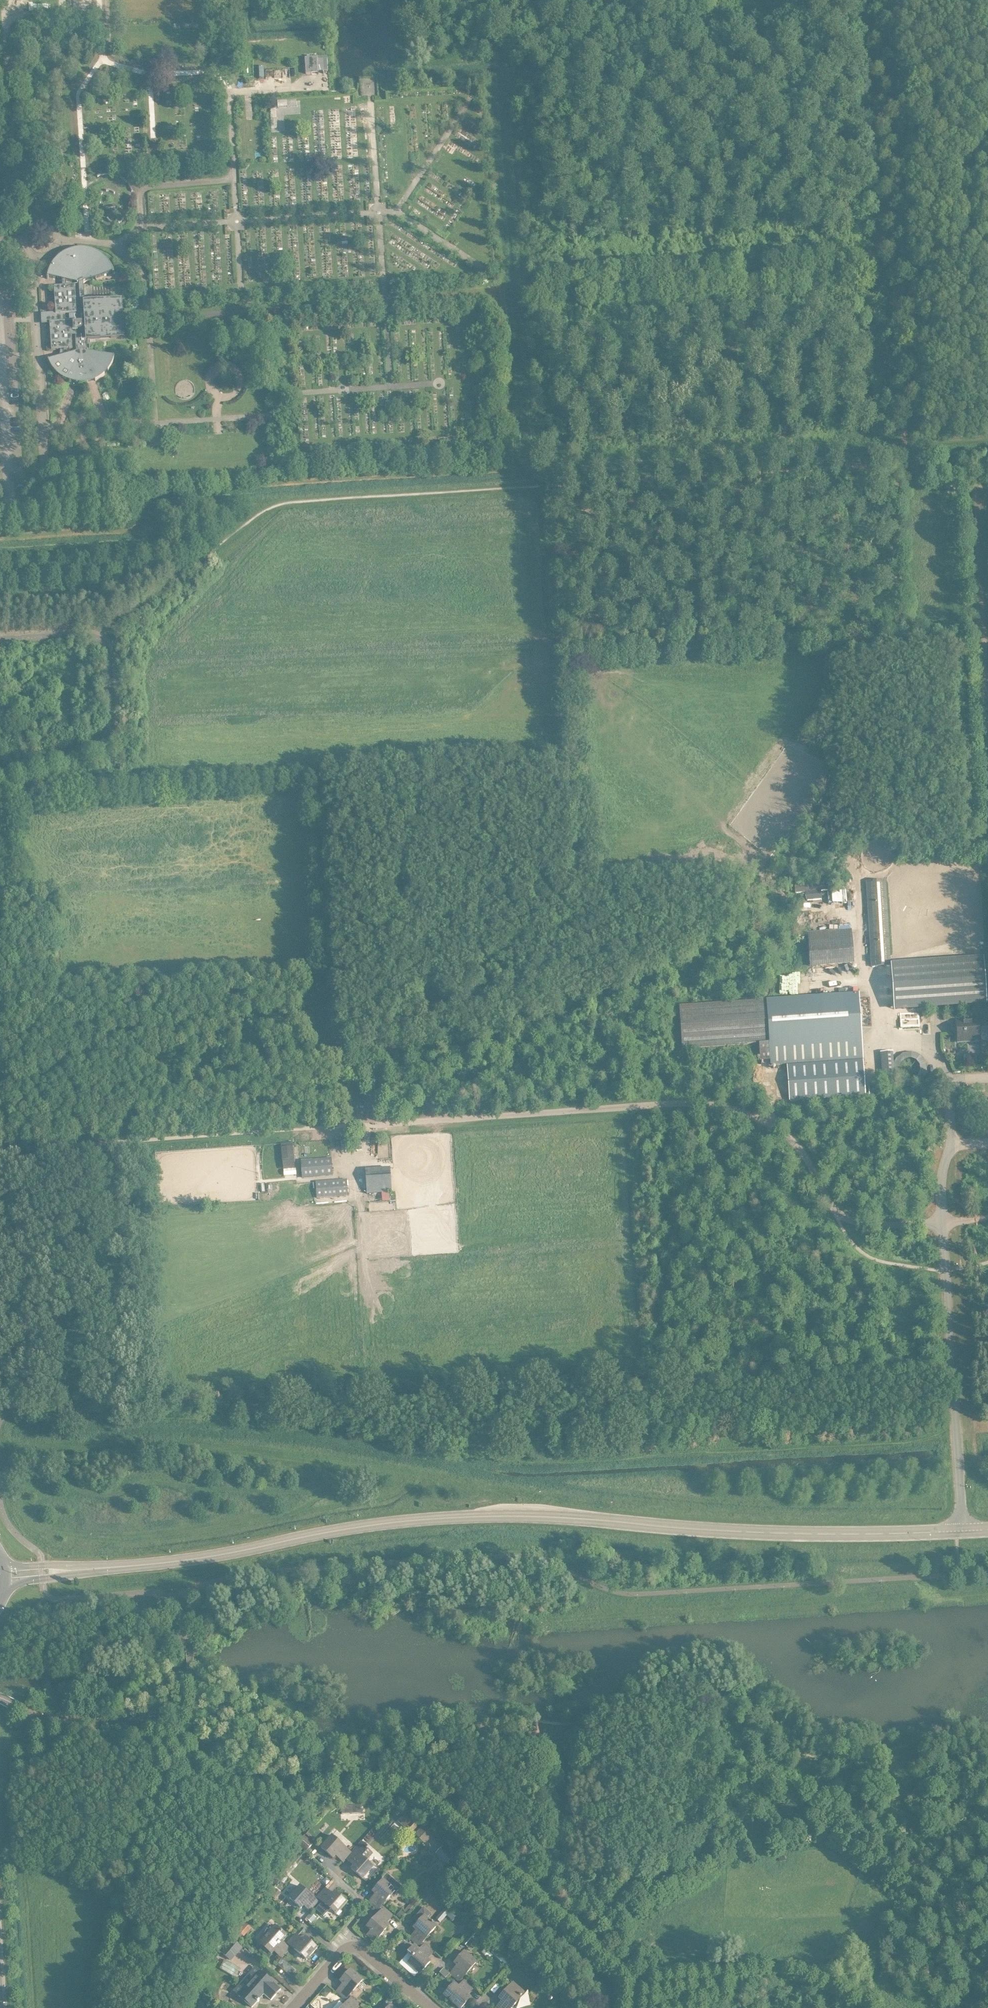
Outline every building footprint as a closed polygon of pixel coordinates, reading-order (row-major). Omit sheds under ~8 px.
[(306,73),(318,73),(318,57),(306,58),(306,73)] [(114,274),(115,273),(114,270),(113,268),(111,265),(110,262),(108,260),(106,258),(103,256),(101,254),(98,253),(95,251),(93,250),(90,249),(87,249),(84,249),(80,249),(77,249),(74,249),(72,250),(69,251),(67,252),(64,253),(62,255),(59,257),(57,259),(55,261),(53,264),(52,266),(50,269),(49,272),(49,275),(48,278),(49,278),(49,277),(63,279),(63,285),(47,287),(49,311),(56,310),(56,313),(50,314),(51,322),(50,322),(45,322),(47,350),(51,350),(52,350),(61,350),(61,351),(61,353),(60,355),(58,357),(56,358),(50,360),(50,359),(48,359),(49,362),(51,365),(52,368),(54,370),(56,372),(58,375),(60,377),(63,378),(66,380),(69,381),(71,382),(74,383),(76,383),(78,384),(81,384),(83,384),(86,383),(89,383),(91,382),(94,381),(96,380),(99,379),(101,377),(104,375),(106,373),(108,371),(110,369),(111,366),(113,363),(114,361),(115,358),(115,355),(114,354),(114,356),(88,351),(88,349),(87,334),(88,334),(89,339),(100,338),(100,337),(112,337),(123,337),(123,325),(122,325),(121,314),(122,314),(121,302),(109,302),(109,303),(98,304),(98,303),(86,304),(87,309),(86,309),(84,282),(113,272),(114,274)] [(886,881),(868,882),(873,966),(890,965),(886,881)] [(850,929),(806,931),(809,966),(853,964),(850,929)] [(982,959),(890,965),(893,1010),(985,1004),(982,959)] [(863,1059),(862,1035),(859,994),(768,1000),(680,1006),(683,1049),(770,1042),(772,1065),(863,1059)] [(957,1021),(958,1042),(979,1041),(978,1020),(957,1021)] [(893,1066),(893,1061),(895,1061),(895,1056),(893,1056),(886,1056),(887,1076),(894,1075),(893,1066)] [(863,1060),(788,1065),(790,1100),(866,1095),(863,1060)] [(302,1160),(303,1177),(333,1175),(332,1158),(302,1160)] [(368,1194),(392,1192),(390,1168),(366,1170),(368,1194)] [(319,1182),(321,1197),(348,1195),(347,1180),(319,1182)] [(406,1828),(403,1831),(410,1837),(421,1825),(414,1819),(406,1828)] [(425,1824),(415,1834),(420,1839),(430,1829),(425,1824)] [(306,1834),(297,1844),(306,1852),(310,1848),(315,1842),(306,1834)] [(344,1861),(346,1858),(352,1852),(332,1835),(322,1847),(333,1858),(336,1855),(344,1861)] [(362,1841),(352,1852),(346,1858),(354,1865),(351,1868),(363,1878),(374,1867),(367,1860),(373,1853),(368,1848),(369,1847),(362,1841)] [(454,1857),(443,1846),(438,1851),(445,1857),(443,1859),(447,1864),(449,1862),(454,1857)] [(369,1901),(378,1909),(395,1890),(397,1892),(402,1886),(387,1872),(382,1879),(383,1880),(373,1891),(376,1894),(369,1901)] [(304,1905),(312,1912),(320,1903),(300,1886),(290,1897),(301,1908),(304,1905)] [(317,1897),(337,1914),(347,1902),(336,1891),(333,1894),(325,1888),(317,1897)] [(384,1907),(367,1926),(372,1930),(368,1935),(375,1941),(389,1925),(386,1923),(393,1915),(384,1907)] [(410,1938),(419,1946),(437,1926),(432,1923),(427,1918),(431,1914),(424,1908),(414,1919),(419,1922),(414,1927),(417,1930),(410,1938)] [(445,1908),(432,1923),(437,1926),(449,1912),(445,1908)] [(402,1910),(397,1915),(402,1919),(406,1914),(402,1910)] [(311,1913),(307,1918),(310,1921),(315,1916),(311,1913)] [(245,1922),(239,1930),(245,1935),(251,1928),(245,1922)] [(472,1930),(462,1942),(468,1948),(479,1936),(472,1930)] [(274,1950),(282,1957),(290,1948),(271,1931),(260,1943),(272,1953),(274,1950)] [(328,1931),(324,1935),(330,1940),(334,1936),(328,1931)] [(288,1942),(307,1959),(318,1947),(306,1937),(303,1940),(296,1933),(288,1942)] [(232,1939),(221,1951),(231,1960),(243,1948),(232,1939)] [(408,1963),(420,1973),(431,1961),(427,1959),(434,1951),(425,1943),(420,1950),(415,1945),(408,1952),(413,1957),(408,1963)] [(489,1944),(482,1952),(490,1960),(497,1952),(489,1944)] [(451,1973),(460,1981),(477,1962),(465,1951),(455,1963),(458,1966),(451,1973)] [(283,1959),(278,1965),(292,1977),(297,1971),(283,1959)] [(337,1991),(346,1999),(363,1980),(351,1969),(341,1981),(344,1983),(337,1991)] [(271,1999),(281,1989),(274,1982),(261,1971),(239,1995),(252,2007),(257,2001),(258,2001),(260,2000),(259,1999),(264,1993),(271,1999)] [(449,1998),(460,2007),(461,2007),(471,1997),(468,1994),(474,1986),(466,1979),(449,1998)] [(499,1998),(502,2001),(496,2007),(512,2007),(521,1997),(521,1996),(525,1992),(513,1982),(499,1998)] [(327,1986),(321,1993),(323,1995),(328,1995),(332,1990),(327,1986)] [(342,2007),(358,2007),(361,2005),(352,1997),(342,2007)]
